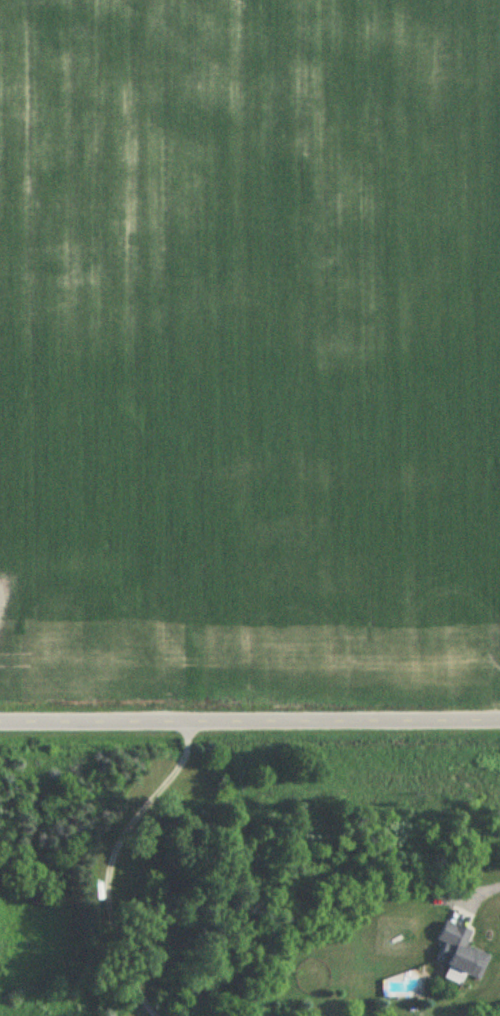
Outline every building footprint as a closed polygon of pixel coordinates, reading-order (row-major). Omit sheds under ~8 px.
[(480,980),(489,956),(466,946),(472,931),(445,920),(437,941),(443,943),(435,963),(480,980)]
